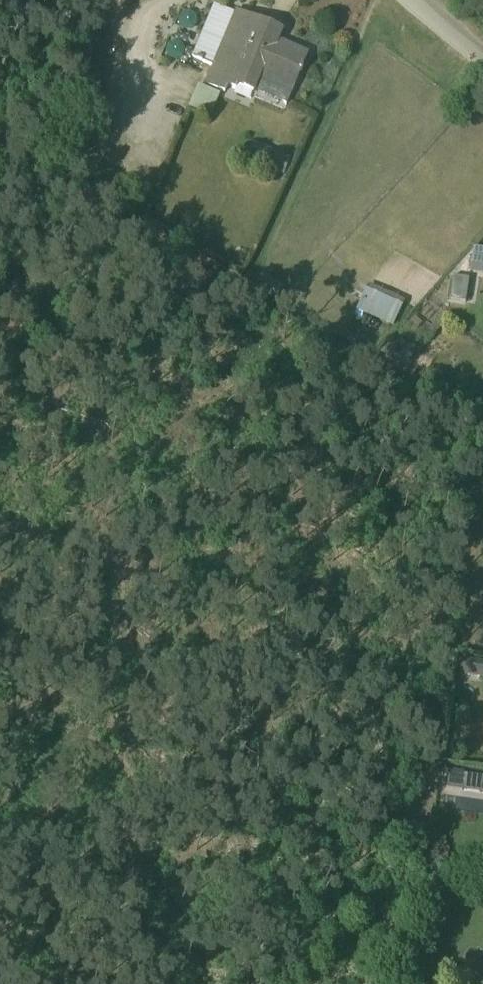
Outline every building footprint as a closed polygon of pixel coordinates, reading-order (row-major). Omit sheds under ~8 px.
[(308,55),(279,42),(283,33),(214,4),(192,57),(212,66),(204,85),(222,93),(224,89),(248,99),(252,89),(287,104),(308,55)] [(196,87),(187,108),(210,118),(219,96),(196,87)] [(473,248),(469,273),(482,275),(482,249),(473,248)] [(402,301),(366,286),(356,310),(391,325),(402,301)]
